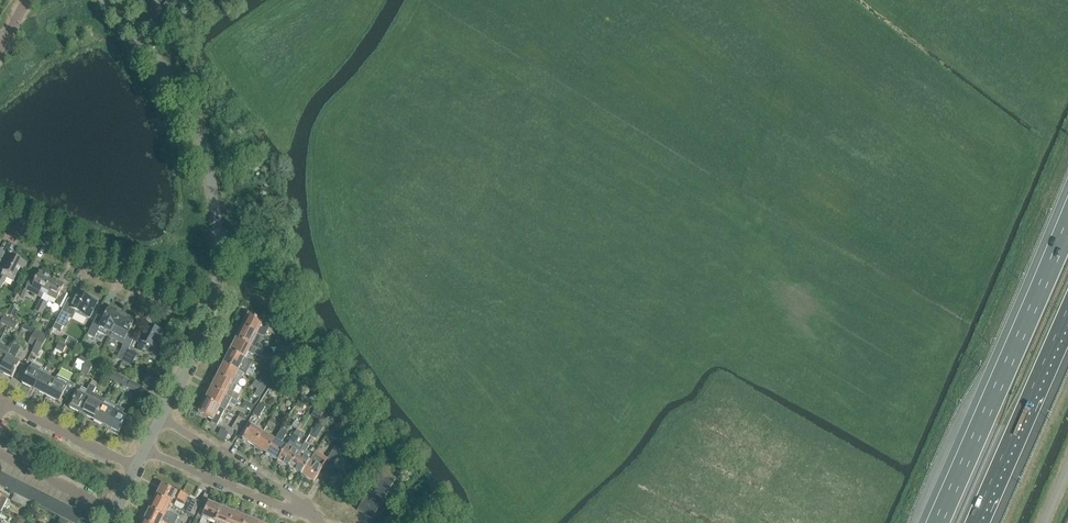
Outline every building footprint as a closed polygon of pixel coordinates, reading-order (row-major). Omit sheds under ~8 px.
[(167,3),(164,5),(169,12),(181,2),(179,0),(164,0),(167,3)] [(11,257),(4,272),(0,279),(0,289),(1,289),(6,280),(13,283),(16,278),(20,270),(23,271),(27,264),(23,263),(11,257)] [(44,295),(52,280),(40,273),(34,285),(29,283),(26,291),(34,295),(37,291),(44,295)] [(65,286),(52,280),(44,295),(39,306),(42,307),(41,309),(44,311),(47,304),(50,298),(51,298),(50,300),(56,302),(56,301),(57,301),(59,307),(61,308),(60,309),(61,309),(68,296),(67,295),(67,296),(61,293),(65,286)] [(68,300),(53,330),(60,334),(63,327),(65,328),(70,319),(72,320),(76,312),(90,319),(98,303),(91,299),(92,298),(85,295),(84,296),(79,293),(74,303),(68,300)] [(13,304),(7,316),(14,319),(20,308),(13,304)] [(39,306),(35,312),(42,315),(44,311),(41,309),(42,307),(39,306)] [(98,335),(109,340),(122,315),(109,309),(106,315),(100,312),(87,338),(94,341),(98,335)] [(278,322),(262,313),(259,320),(249,315),(242,328),(258,336),(263,338),(271,324),(276,326),(278,322)] [(135,322),(122,315),(109,340),(122,347),(122,350),(116,361),(122,364),(136,336),(130,333),(135,322)] [(8,327),(11,320),(5,316),(1,323),(8,327)] [(34,317),(30,323),(37,327),(40,320),(34,317)] [(18,324),(11,320),(8,327),(15,330),(18,324)] [(143,351),(146,345),(153,349),(162,333),(149,326),(140,342),(138,348),(143,351)] [(242,328),(236,340),(262,353),(265,348),(259,345),(260,344),(255,342),(258,336),(242,328)] [(35,347),(41,334),(35,331),(29,344),(35,347)] [(35,347),(32,353),(38,356),(48,337),(41,334),(35,347)] [(78,342),(69,338),(65,344),(75,349),(78,342)] [(236,340),(230,352),(246,360),(249,353),(255,356),(255,355),(260,357),(262,353),(236,340)] [(8,357),(14,345),(11,343),(8,348),(0,344),(0,372),(8,357)] [(66,347),(59,344),(56,350),(63,353),(66,347)] [(12,379),(20,364),(14,361),(20,349),(14,345),(8,357),(0,372),(0,373),(12,379)] [(134,354),(129,351),(123,362),(128,365),(134,354)] [(252,363),(246,360),(230,352),(224,364),(239,372),(243,374),(246,375),(252,363)] [(81,373),(82,373),(89,360),(81,356),(78,362),(85,366),(81,373)] [(89,360),(82,373),(88,376),(94,363),(89,360)] [(218,376),(234,385),(237,386),(243,374),(239,372),(224,364),(218,376)] [(43,376),(45,372),(45,371),(32,365),(22,385),(35,391),(43,376)] [(115,381),(118,375),(111,371),(108,378),(115,381)] [(45,372),(43,376),(35,391),(47,397),(55,382),(48,379),(48,374),(45,372)] [(125,378),(118,375),(115,381),(121,385),(125,378)] [(218,376),(211,389),(238,402),(241,396),(231,392),(234,385),(218,376)] [(55,382),(47,397),(60,404),(63,397),(68,400),(75,386),(57,377),(55,382)] [(141,386),(130,381),(127,387),(138,393),(141,386)] [(89,385),(84,397),(78,394),(70,409),(82,415),(93,394),(96,389),(89,385)] [(262,399),(269,387),(264,385),(257,396),(262,399)] [(211,389),(205,401),(221,409),(226,411),(230,403),(236,406),(238,402),(211,389)] [(95,421),(102,406),(105,400),(93,394),(82,415),(95,421)] [(95,421),(107,428),(115,412),(117,407),(117,406),(105,400),(102,406),(95,421)] [(221,418),(218,416),(221,409),(205,401),(199,413),(213,421),(211,423),(217,426),(221,418)] [(252,410),(254,406),(245,401),(243,405),(252,410)] [(300,401),(297,405),(302,409),(305,404),(300,401)] [(266,408),(260,404),(253,415),(259,418),(266,408)] [(127,419),(121,416),(124,410),(117,407),(115,412),(107,428),(119,434),(127,419)] [(316,410),(313,415),(320,420),(323,414),(316,410)] [(238,433),(245,421),(238,418),(232,429),(238,433)] [(336,420),(333,426),(339,429),(342,424),(336,420)] [(318,423),(315,428),(320,432),(325,425),(319,421),(318,423)] [(243,441),(255,448),(263,434),(251,426),(243,441)] [(275,441),(266,455),(278,462),(287,448),(286,448),(281,445),(288,433),(282,429),(275,441)] [(263,434),(255,448),(266,455),(275,441),(263,434)] [(287,448),(278,462),(290,469),(298,455),(301,450),(295,446),(300,439),(299,438),(294,435),(286,448),(287,448)] [(336,446),(328,459),(335,464),(343,450),(336,446)] [(298,455),(290,469),(301,476),(310,462),(304,459),(308,452),(302,448),(301,450),(298,455)] [(301,476),(301,477),(313,484),(322,470),(328,459),(316,452),(310,462),(301,476)] [(358,511),(372,520),(395,482),(381,473),(358,511)] [(5,489),(10,477),(4,474),(0,482),(0,486),(5,489)] [(5,489),(10,492),(16,480),(10,477),(5,489)] [(10,492),(16,495),(22,483),(16,480),(10,492)] [(16,495),(20,496),(23,498),(29,487),(22,483),(16,495)] [(178,491),(177,493),(162,485),(156,498),(170,505),(171,505),(174,506),(177,500),(184,503),(188,496),(178,491)] [(23,498),(29,501),(35,490),(29,487),(23,498)] [(29,501),(35,504),(40,493),(35,490),(29,501)] [(35,504),(41,507),(47,496),(40,493),(35,504)] [(47,496),(41,507),(47,510),(53,499),(47,496)] [(170,505),(156,498),(150,510),(164,517),(176,522),(181,522),(180,520),(178,520),(179,517),(169,512),(172,506),(170,505)] [(53,499),(47,510),(53,513),(59,502),(53,499)] [(186,512),(194,516),(200,504),(193,500),(186,512)] [(53,513),(59,516),(64,505),(59,502),(53,513)] [(201,522),(207,522),(208,520),(215,522),(216,522),(222,508),(209,502),(203,518),(201,522)] [(59,516),(65,520),(71,508),(64,505),(59,516)] [(71,522),(77,511),(71,508),(65,520),(71,522)] [(222,508),(216,522),(231,522),(235,513),(222,508)] [(144,522),(146,522),(164,522),(176,522),(164,517),(150,510),(144,522)] [(77,511),(71,522),(72,522),(79,522),(83,515),(77,511)] [(231,522),(246,522),(248,518),(235,513),(231,522)]
